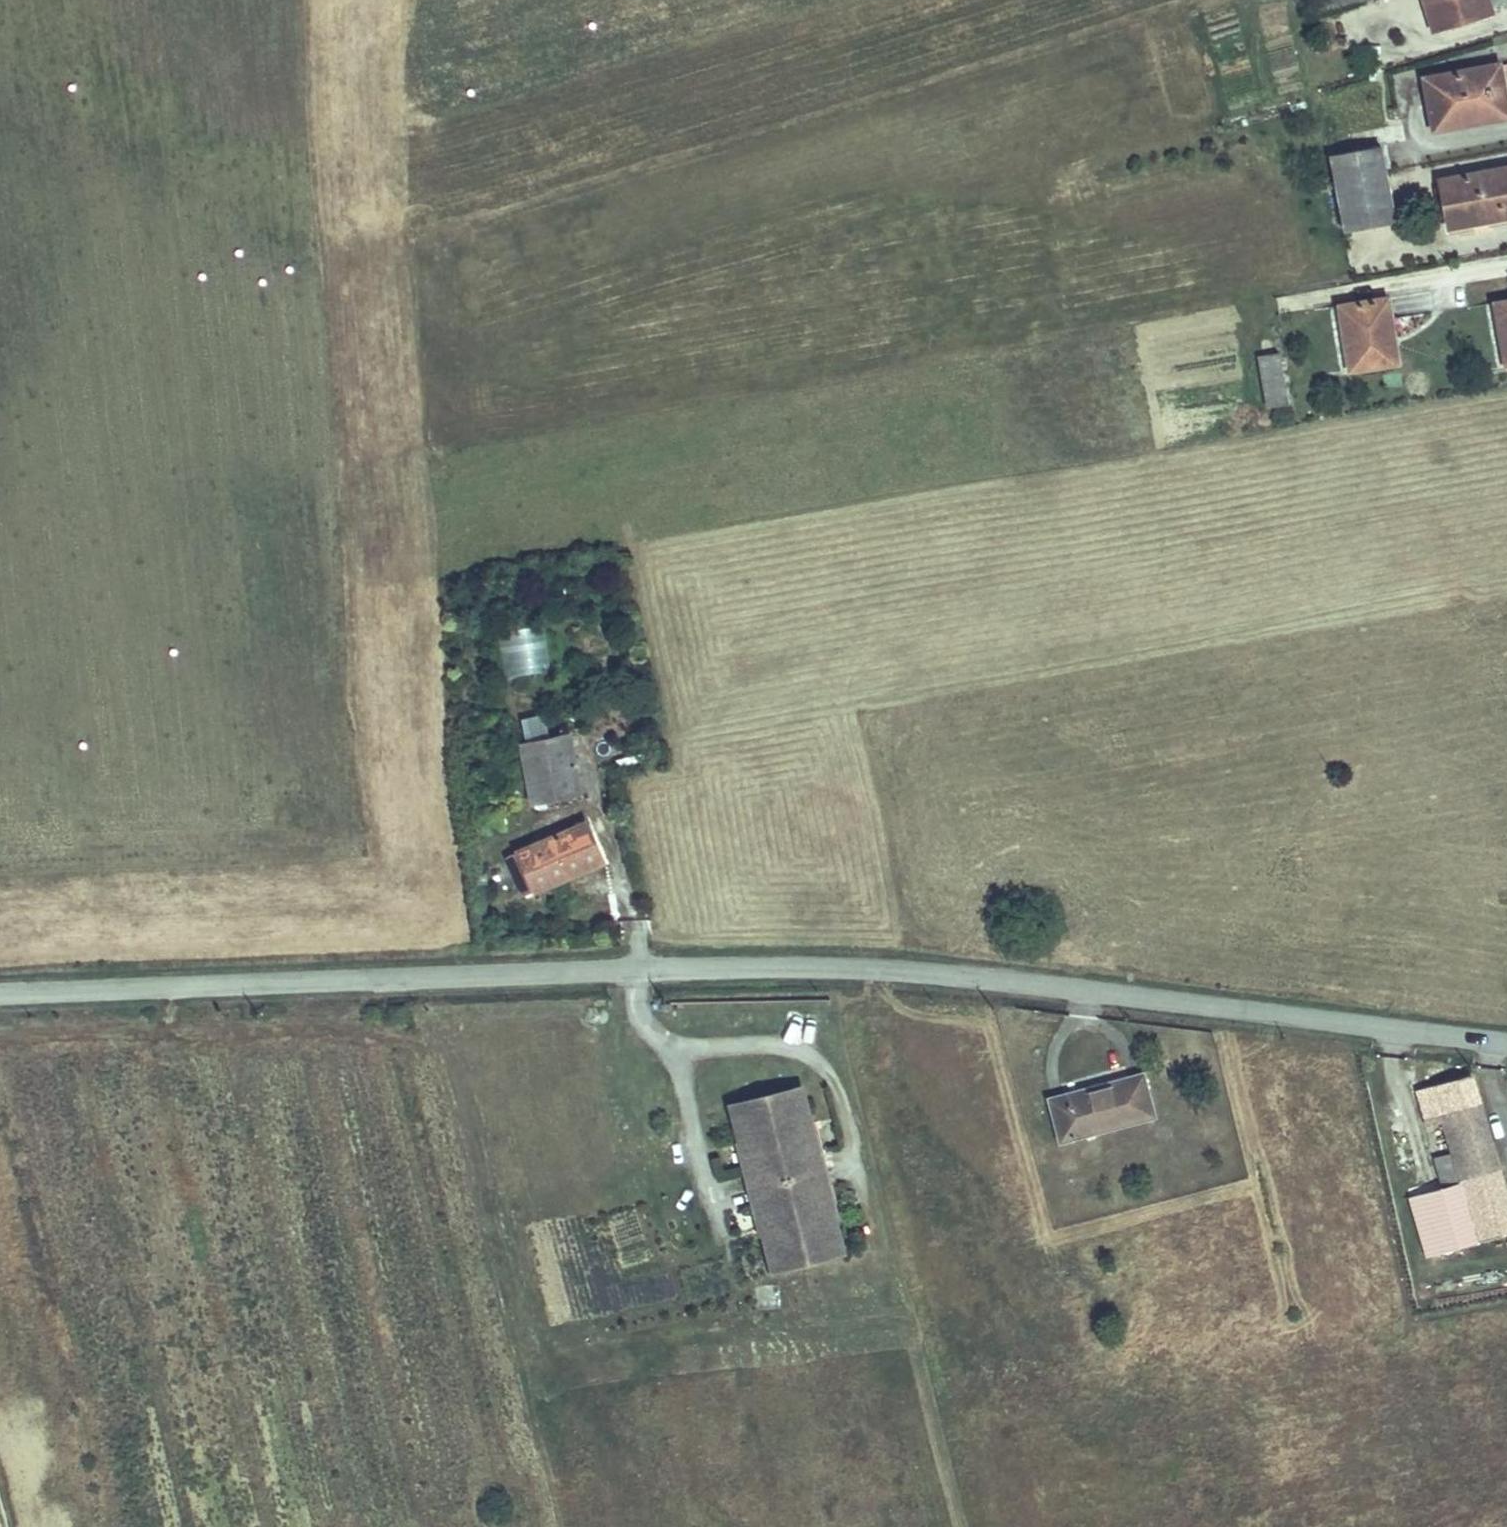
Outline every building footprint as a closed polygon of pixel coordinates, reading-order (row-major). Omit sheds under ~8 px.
[(1323,11),(1361,0),(1319,0),(1323,11)] [(1436,34),(1476,20),(1470,0),(1425,0),(1436,34)] [(1476,20),(1490,16),(1485,0),(1470,0),(1476,20)] [(1497,68),(1426,80),(1434,130),(1506,118),(1497,68)] [(1332,160),(1335,178),(1382,169),(1378,151),(1332,160)] [(1335,178),(1347,237),(1393,227),(1382,169),(1335,178)] [(1443,185),(1453,230),(1506,219),(1506,172),(1443,185)] [(1383,302),(1334,311),(1345,374),(1394,365),(1383,302)] [(1495,307),(1506,371),(1506,305),(1495,307)] [(1254,357),(1263,404),(1284,400),(1275,353),(1254,357)] [(1285,404),(1284,400),(1263,404),(1264,408),(1285,404)] [(500,632),(506,676),(547,671),(541,626),(500,632)] [(567,734),(517,743),(528,802),(577,793),(567,734)] [(504,856),(521,895),(599,861),(582,822),(504,856)] [(1154,1120),(1142,1076),(1050,1102),(1063,1145),(1154,1120)] [(1506,1235),(1506,1198),(1476,1076),(1425,1089),(1434,1124),(1449,1121),(1458,1158),(1437,1164),(1444,1193),(1410,1201),(1423,1256),(1506,1235)] [(838,1259),(797,1097),(728,1114),(770,1276),(838,1259)]
